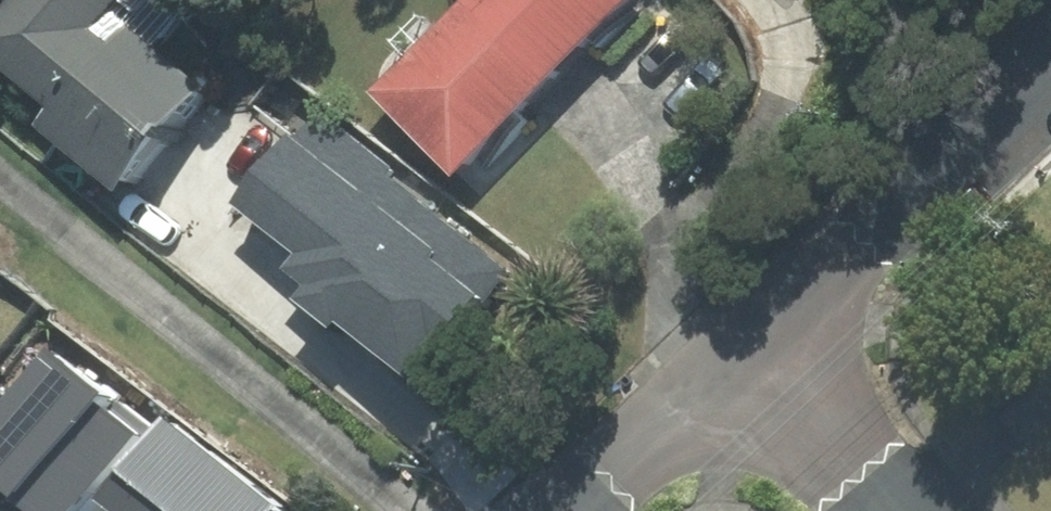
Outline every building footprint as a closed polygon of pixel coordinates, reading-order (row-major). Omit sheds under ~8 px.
[(33,124),(116,191),(204,83),(158,45),(188,9),(177,0),(9,0),(0,11),(0,64),(49,104),(33,124)] [(373,91),(455,170),(553,69),(482,0),(462,0),(373,91)] [(553,69),(622,0),(482,0),(553,69)] [(408,373),(495,268),(379,173),(385,167),(317,111),(295,137),(287,130),(230,199),(294,252),(281,267),(302,284),(292,296),(326,323),(335,312),(408,373)] [(34,510),(69,510),(141,422),(45,345),(0,400),(0,484),(34,510)] [(267,505),(168,425),(104,502),(115,510),(262,510),(267,505)]
